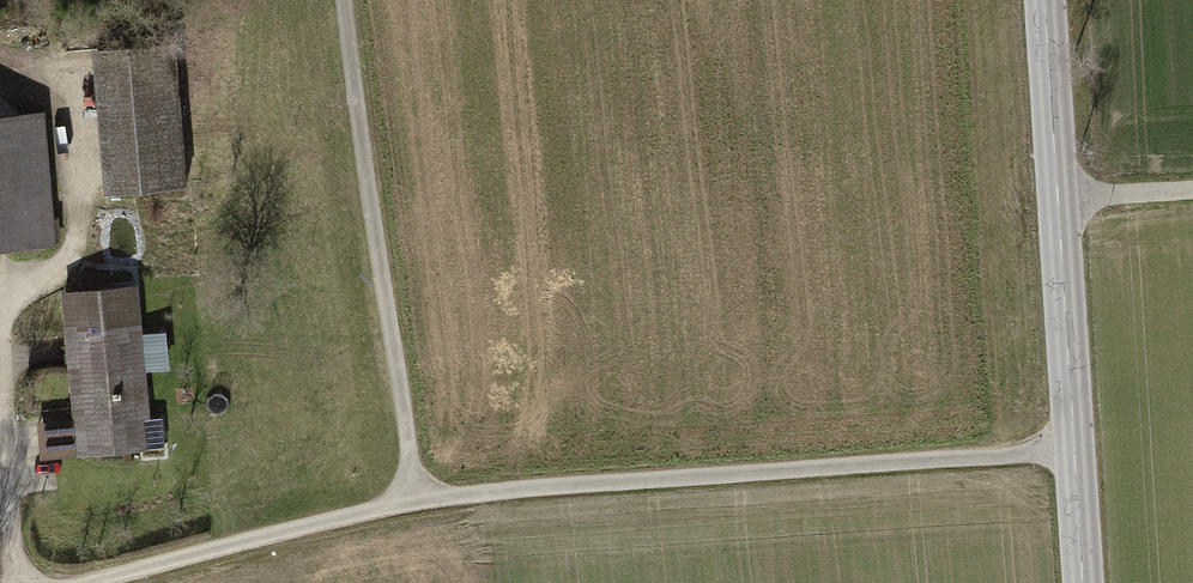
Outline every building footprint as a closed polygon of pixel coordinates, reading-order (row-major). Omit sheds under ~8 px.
[(174,51),(92,58),(105,201),(187,193),(174,51)] [(55,254),(44,126),(0,130),(0,259),(55,254)] [(139,286),(67,292),(78,423),(40,426),(43,453),(152,444),(139,286)]
